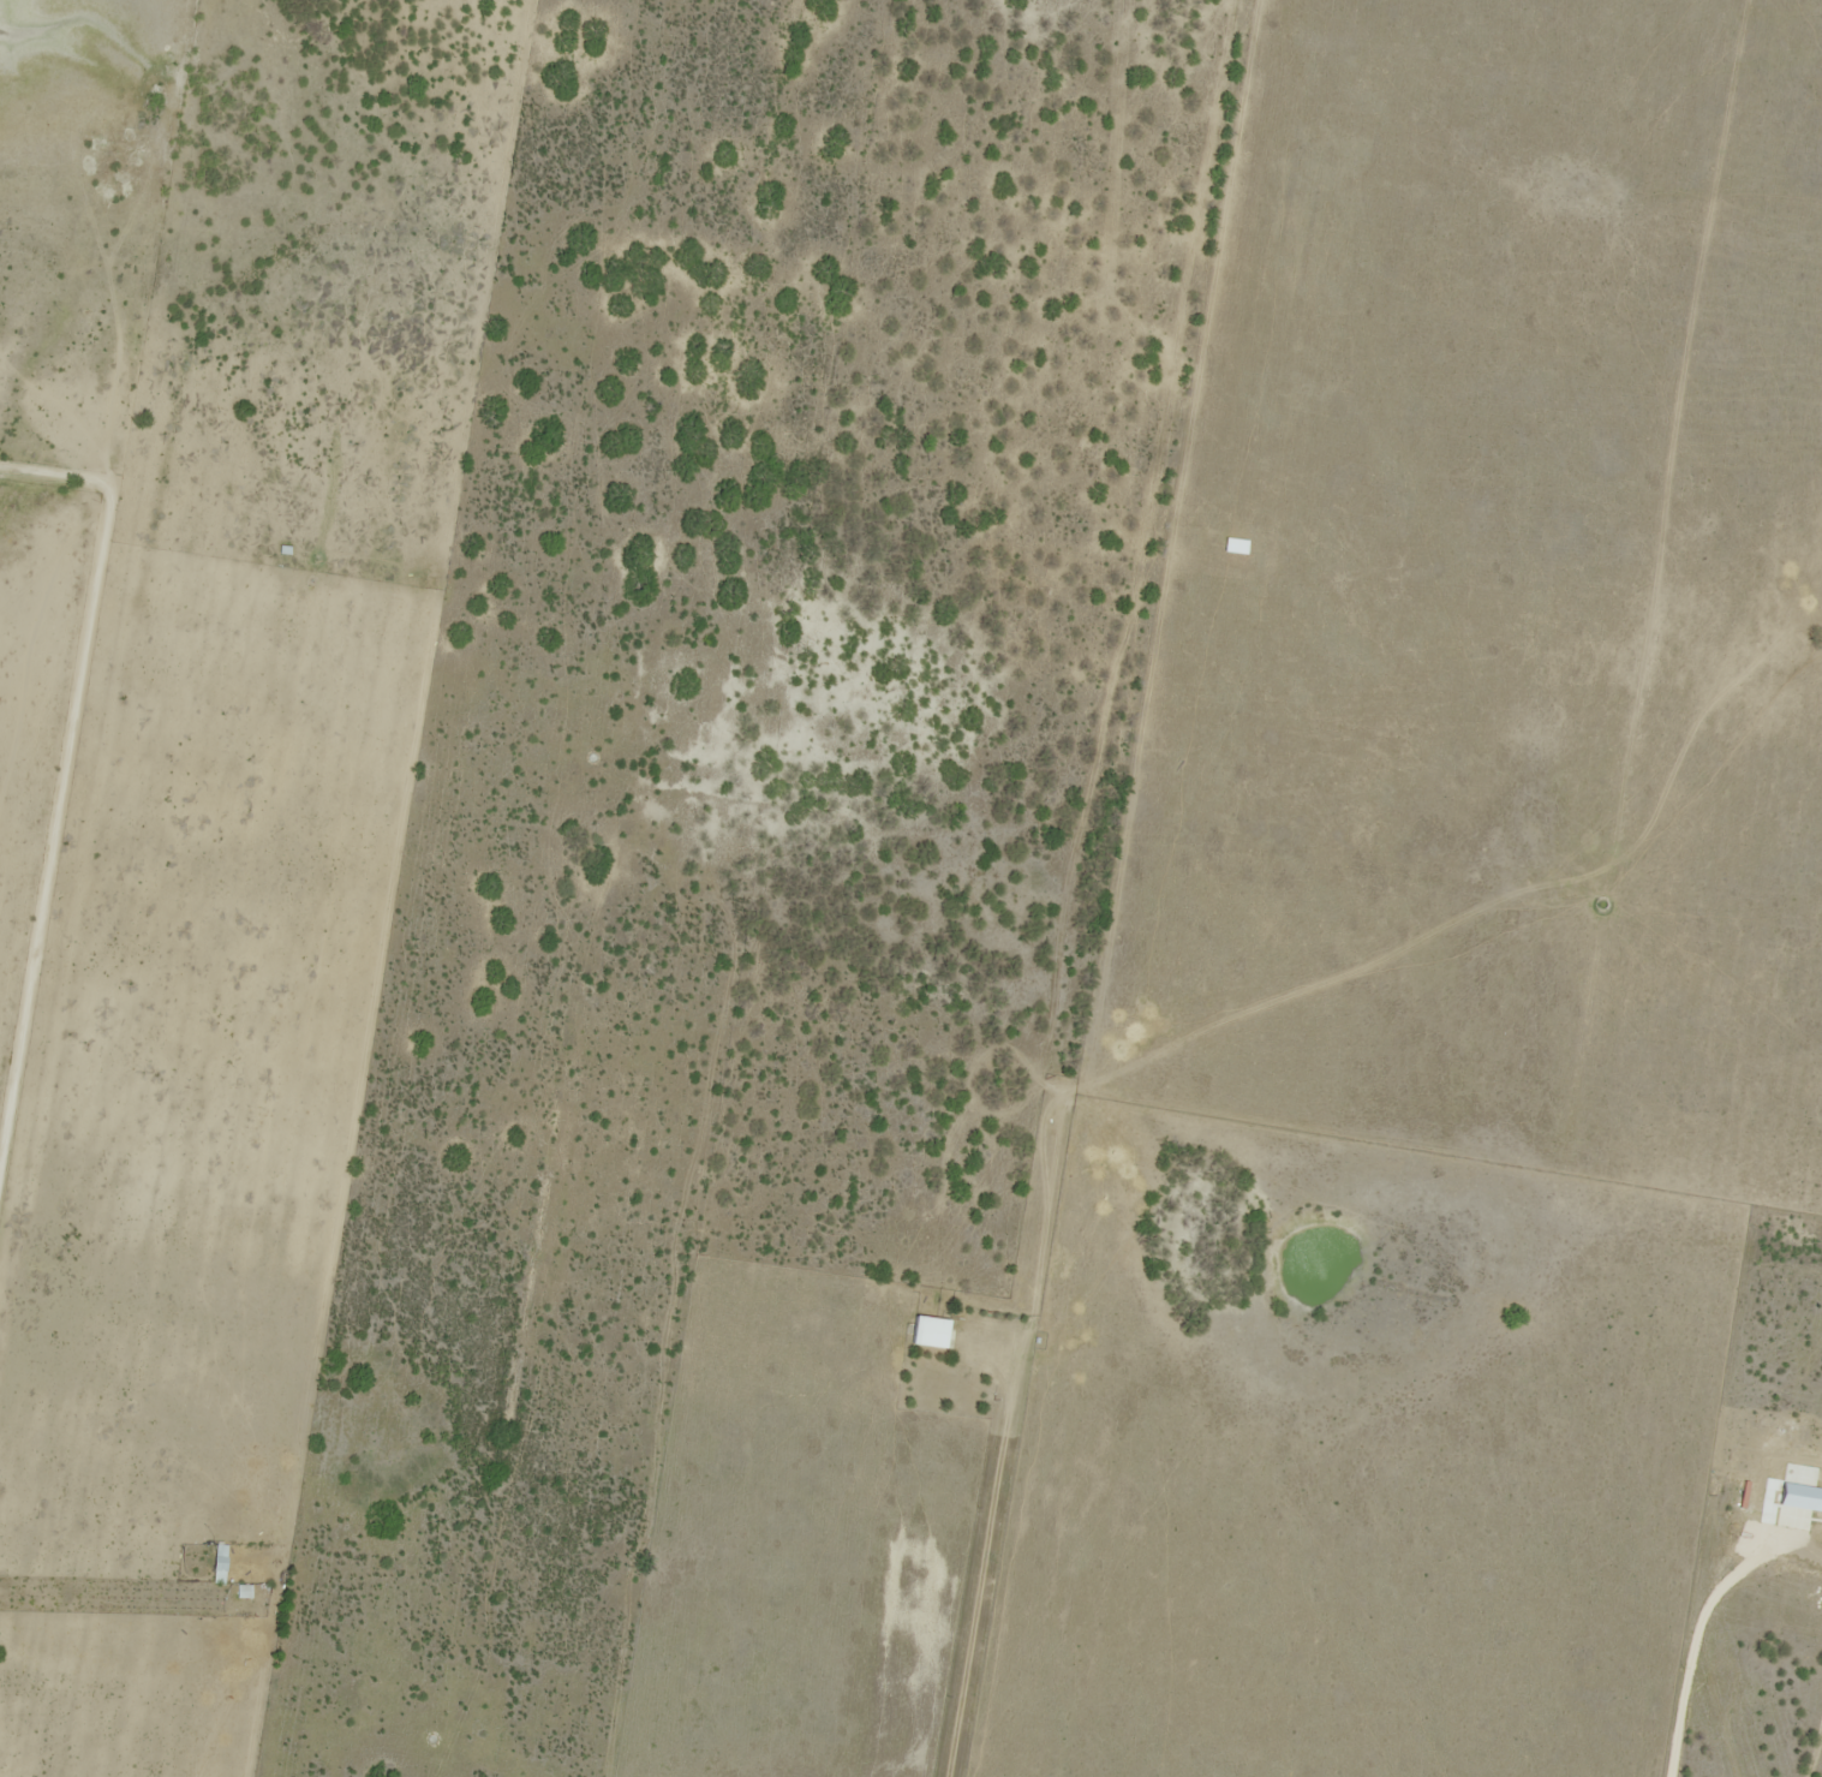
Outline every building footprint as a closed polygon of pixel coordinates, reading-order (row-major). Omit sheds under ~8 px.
[(950,1318),(914,1316),(913,1346),(949,1347),(950,1318)]
